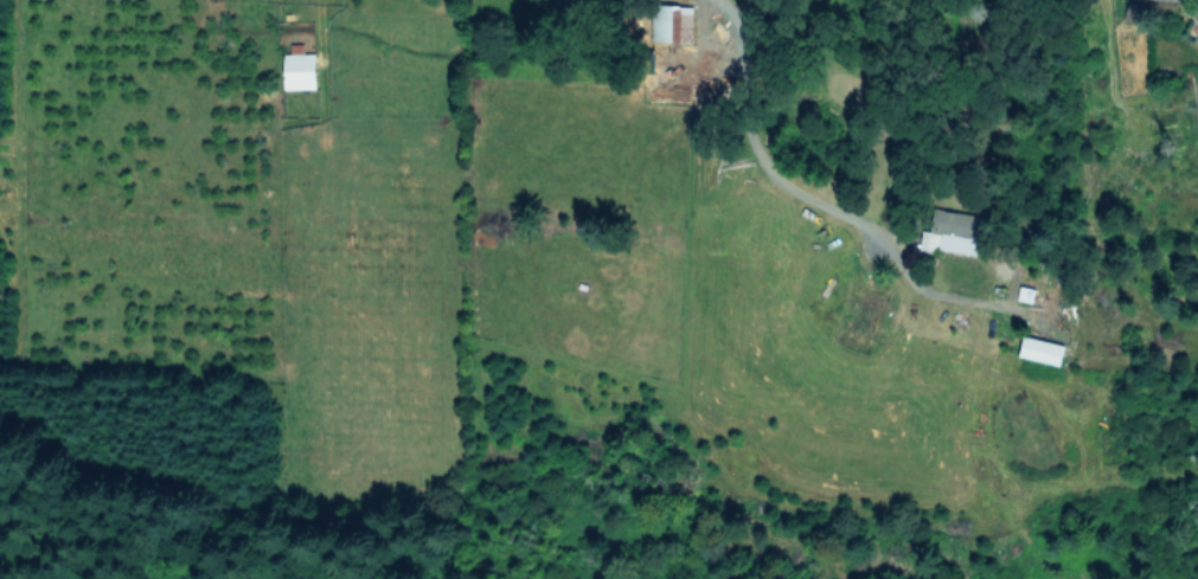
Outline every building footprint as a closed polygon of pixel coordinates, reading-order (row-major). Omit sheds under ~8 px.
[(1136,22),(1143,0),(1129,0),(1123,18),(1136,22)] [(693,4),(661,4),(661,42),(692,42),(693,4)] [(284,88),(316,88),(316,52),(304,52),(304,43),(290,43),(291,53),(284,53),(284,88)] [(984,215),(957,211),(954,231),(943,230),(941,249),(978,254),(984,215)] [(1018,354),(1061,365),(1066,344),(1024,334),(1018,354)]
